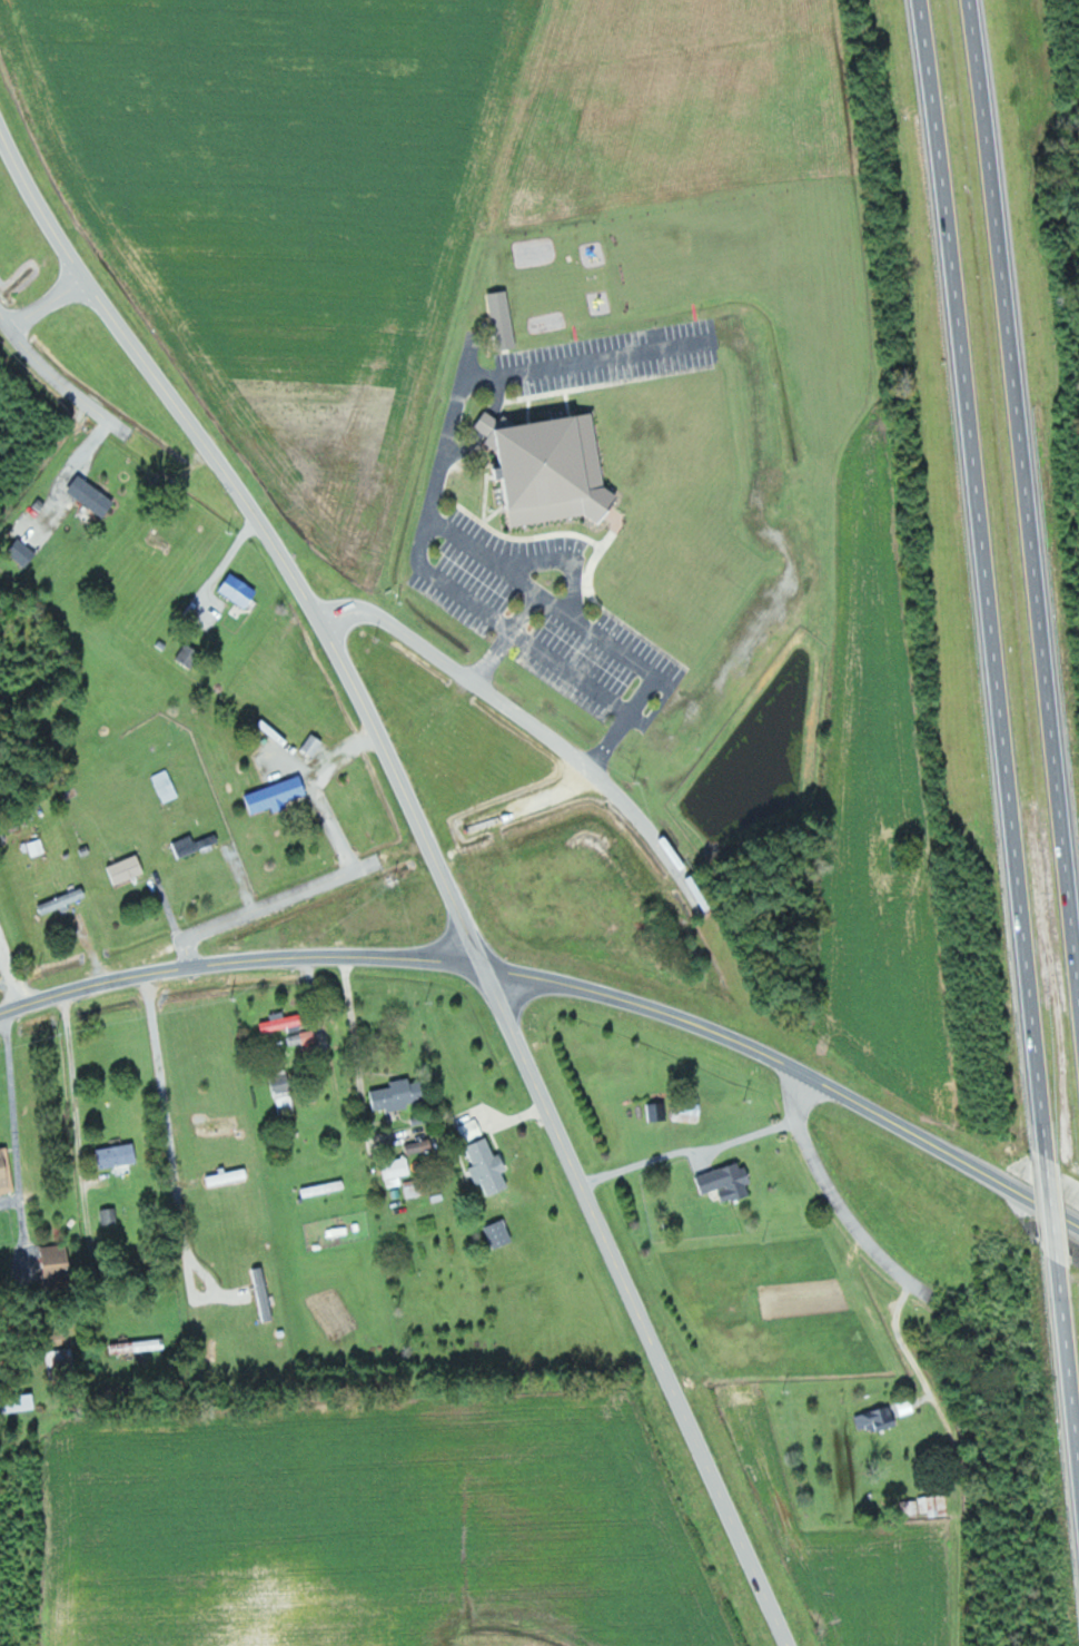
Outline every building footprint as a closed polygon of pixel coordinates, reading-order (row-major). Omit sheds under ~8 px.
[(490,294),(499,350),(519,347),(509,290),(490,294)] [(596,414),(520,425),(511,418),(500,420),(492,412),(489,412),(477,426),(489,436),(485,441),(496,451),(506,449),(509,467),(500,468),(502,477),(507,482),(510,500),(513,499),(517,527),(592,515),(603,525),(615,512),(614,506),(622,497),(607,484),(596,414)] [(106,519),(118,502),(81,475),(69,492),(106,519)] [(39,554),(20,537),(8,551),(27,568),(39,554)] [(250,609),(261,590),(230,573),(220,591),(250,609)] [(193,668),(202,653),(186,643),(177,658),(193,668)] [(246,793),(252,814),(274,807),(276,812),(290,807),(288,801),(309,794),(303,775),(246,793)] [(33,856),(47,852),(43,838),(29,842),(33,856)] [(108,866),(116,884),(147,872),(140,854),(108,866)] [(89,897),(85,886),(40,904),(44,915),(89,897)] [(265,1032),(286,1028),(290,1046),(317,1041),(314,1029),(310,1029),(306,1012),(286,1016),(285,1011),(271,1014),(272,1020),(263,1022),(265,1032)] [(282,1113),(296,1108),(284,1073),(269,1078),(282,1113)] [(373,1111),(428,1104),(425,1080),(413,1081),(412,1077),(392,1080),(393,1087),(371,1089),(373,1111)] [(673,1120),(703,1122),(704,1102),(675,1100),(673,1120)] [(648,1121),(670,1119),(667,1101),(646,1104),(648,1121)] [(466,1140),(484,1134),(478,1118),(460,1125),(466,1140)] [(490,1196),(511,1188),(505,1172),(509,1170),(503,1153),(497,1156),(489,1137),(464,1147),(480,1184),(484,1182),(490,1196)] [(407,1152),(433,1151),(433,1140),(407,1141),(407,1152)] [(99,1148),(102,1168),(140,1162),(137,1142),(99,1148)] [(16,1191),(10,1147),(0,1148),(0,1193),(16,1191)] [(402,1184),(400,1176),(412,1174),(409,1157),(385,1162),(389,1187),(402,1184)] [(751,1182),(745,1161),(699,1175),(704,1193),(720,1188),(725,1202),(751,1194),(748,1183),(751,1182)] [(404,1181),(407,1198),(427,1194),(424,1178),(404,1181)] [(101,1209),(102,1225),(119,1223),(117,1207),(101,1209)] [(515,1241),(506,1218),(487,1226),(496,1249),(515,1241)] [(76,1278),(69,1242),(42,1247),(49,1283),(76,1278)] [(113,1342),(113,1352),(166,1351),(166,1340),(113,1342)] [(52,1388),(78,1383),(72,1347),(46,1351),(52,1388)] [(9,1411),(38,1409),(36,1394),(8,1396),(9,1411)] [(899,1402),(902,1415),(916,1412),(913,1399),(899,1402)] [(861,1432),(898,1425),(894,1406),(857,1413),(861,1432)]
